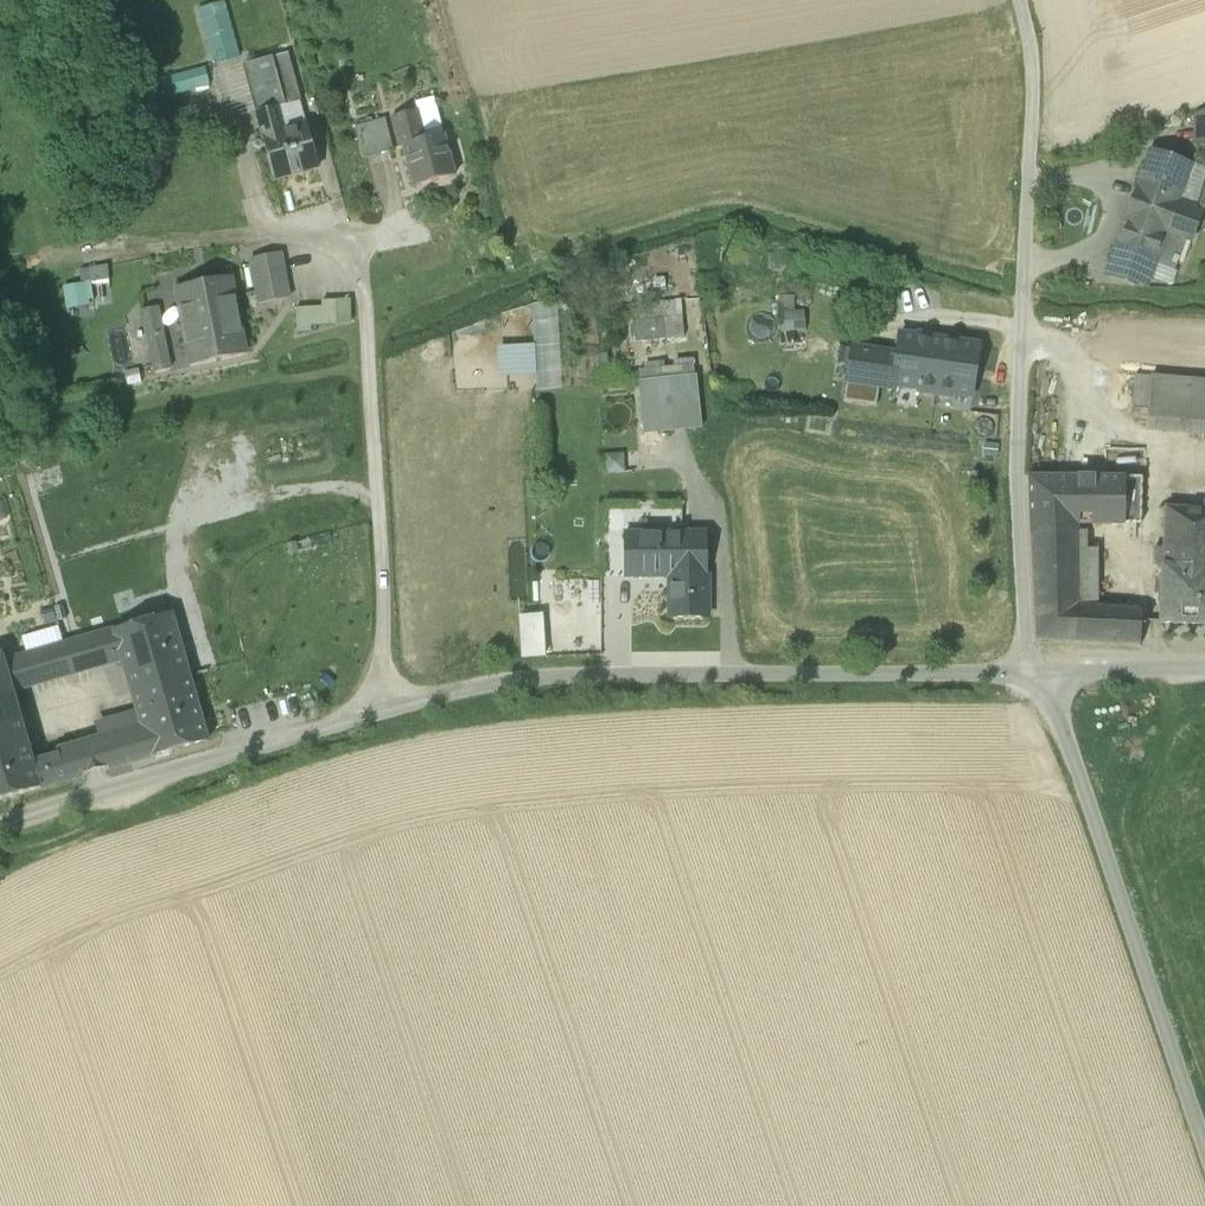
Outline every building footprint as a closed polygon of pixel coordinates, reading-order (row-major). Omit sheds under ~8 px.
[(198,7),(208,61),(237,56),(227,2),(198,7)] [(299,103),(286,55),(272,59),(285,107),(298,104),(299,103)] [(272,59),(242,67),(255,115),(257,115),(257,114),(276,109),(285,107),(272,59)] [(205,70),(162,79),(165,93),(208,85),(205,70)] [(285,107),(276,109),(283,133),(304,127),(298,104),(285,107)] [(304,127),(283,133),(276,109),(257,114),(257,115),(264,139),(262,139),(273,180),(318,168),(307,127),(304,127)] [(417,112),(391,118),(400,150),(404,148),(404,147),(424,141),(417,112)] [(384,120),(355,128),(363,159),(393,151),(384,120)] [(424,141),(404,147),(404,148),(415,188),(454,178),(442,136),(424,141)] [(1192,165),(1151,151),(1110,264),(1150,278),(1154,265),(1172,272),(1194,210),(1178,204),(1192,165)] [(280,255),(250,261),(259,305),(289,299),(280,255)] [(80,269),(82,282),(109,278),(107,265),(80,269)] [(230,280),(177,290),(192,365),(244,354),(230,280)] [(93,306),(93,283),(64,283),(63,306),(93,306)] [(794,310),(793,293),(779,294),(782,330),(806,329),(805,309),(794,310)] [(169,370),(154,295),(140,298),(155,372),(169,370)] [(322,309),(295,310),(297,334),(311,334),(310,327),(337,326),(336,302),(321,303),(322,309)] [(561,302),(533,304),(537,391),(565,389),(561,302)] [(698,310),(647,313),(649,337),(699,335),(698,310)] [(981,348),(907,339),(903,366),(901,383),(975,392),(981,348)] [(1154,349),(1152,377),(1204,382),(1204,353),(1154,349)] [(884,363),(852,357),(848,388),(900,392),(901,383),(903,366),(887,363),(887,361),(885,361),(884,363)] [(1151,378),(1135,376),(1133,409),(1148,411),(1151,378)] [(1152,377),(1151,378),(1148,411),(1147,429),(1204,434),(1204,382),(1152,377)] [(695,378),(639,384),(644,435),(700,429),(695,378)] [(1142,478),(1028,478),(1027,480),(1029,480),(1031,525),(1098,525),(1141,525),(1142,479),(1142,478)] [(1165,509),(1163,550),(1154,549),(1154,566),(1163,566),(1162,567),(1204,569),(1204,511),(1165,509)] [(1098,525),(1031,525),(1037,640),(1138,645),(1138,646),(1140,646),(1142,610),(1098,607),(1098,525)] [(706,534),(625,534),(625,578),(669,578),(670,619),(708,619),(707,576),(706,576),(706,534)] [(1162,567),(1160,624),(1204,626),(1204,569),(1162,567)] [(523,659),(549,657),(546,613),(521,615),(523,659)] [(169,617),(35,655),(43,683),(51,681),(123,660),(144,734),(81,752),(88,776),(207,742),(171,615),(169,616),(169,617)] [(0,652),(0,752),(27,744),(1,652),(0,652)] [(51,681),(43,683),(45,691),(54,688),(51,681)] [(0,752),(0,801),(40,789),(33,765),(27,744),(0,752)] [(81,752),(33,765),(40,789),(41,790),(88,776),(81,752)]
